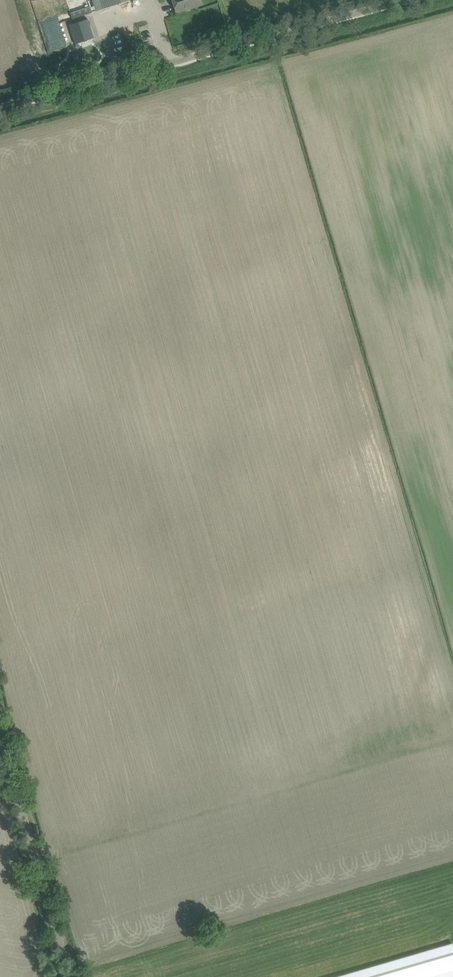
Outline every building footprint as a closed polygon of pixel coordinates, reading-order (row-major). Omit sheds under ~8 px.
[(100,10),(130,0),(97,0),(100,10)] [(173,2),(176,12),(201,4),(200,0),(172,0),(173,2)] [(90,6),(70,12),(73,19),(92,12),(90,6)] [(88,19),(69,25),(75,44),(94,38),(88,19)] [(335,976),(452,976),(452,946),(452,943),(335,976)]
